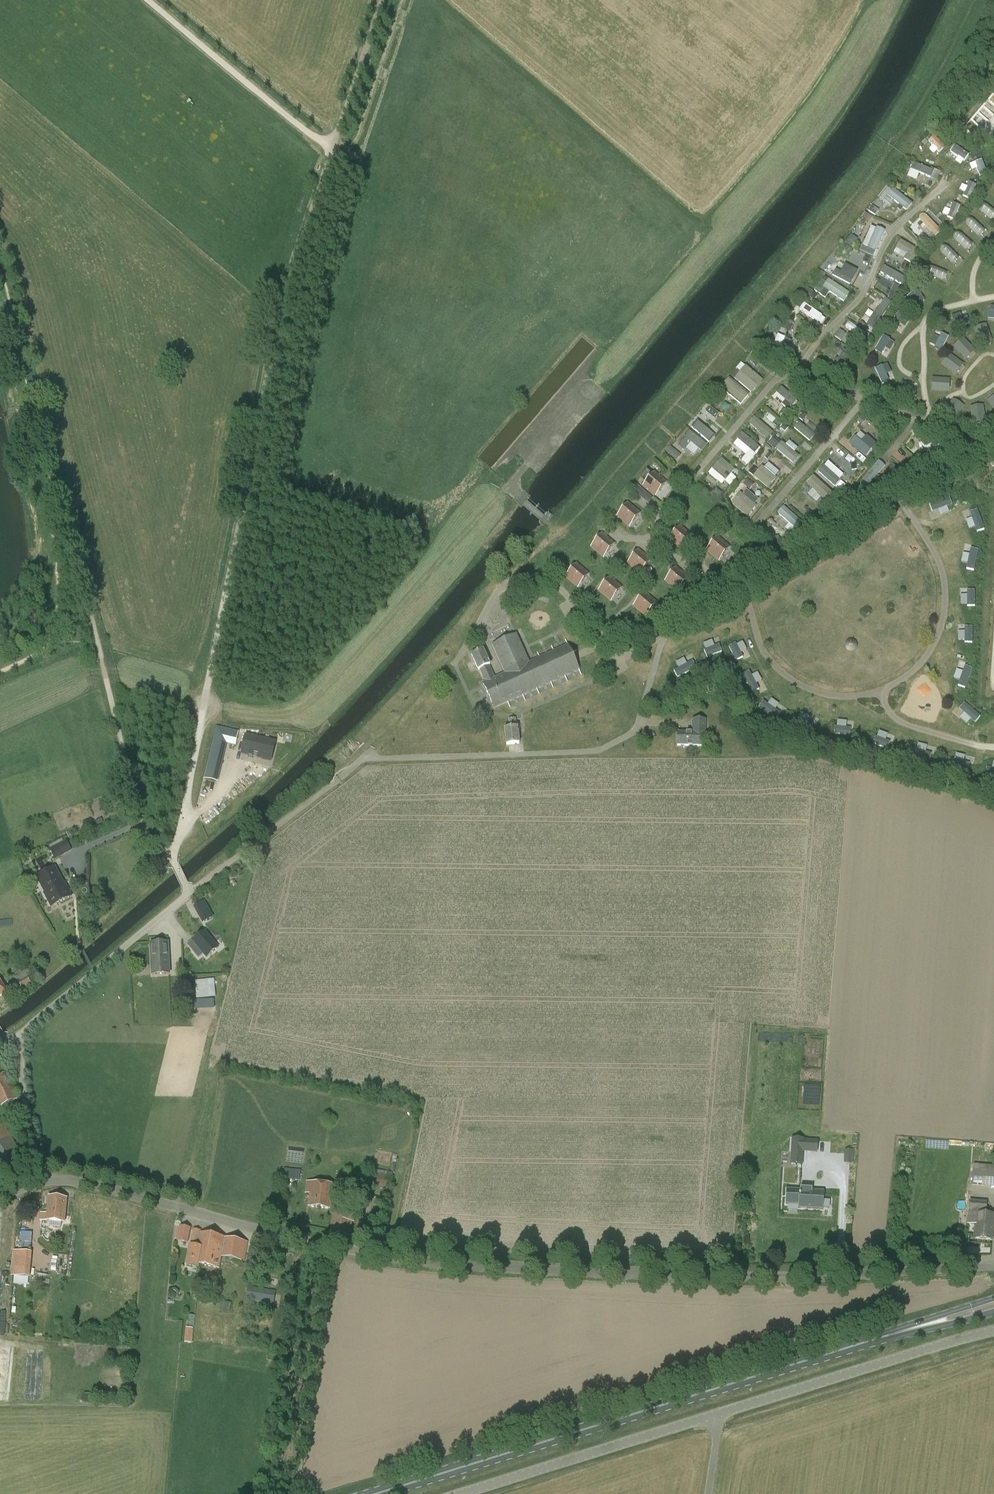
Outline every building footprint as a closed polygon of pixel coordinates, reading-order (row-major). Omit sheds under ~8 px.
[(953,149),(946,167),(952,170),(959,151),(953,149)] [(926,176),(929,168),(914,162),(908,177),(917,181),(920,173),(926,176)] [(893,188),(887,196),(908,210),(913,203),(893,188)] [(963,196),(953,212),(957,215),(968,199),(963,196)] [(979,209),(993,221),(993,209),(985,202),(979,209)] [(923,226),(934,237),(941,230),(925,213),(918,219),(924,226),(923,226)] [(965,223),(982,240),(989,234),(972,216),(965,223)] [(860,251),(873,257),(885,231),(872,225),(860,251)] [(960,230),(953,237),(971,254),(977,246),(960,230)] [(894,254),(912,261),(918,248),(900,240),(894,254)] [(946,243),(940,250),(953,264),(960,257),(946,243)] [(853,276),(856,270),(845,264),(841,270),(853,276)] [(902,283),(905,276),(884,266),(881,273),(902,283)] [(933,267),(931,277),(950,281),(952,271),(933,267)] [(835,269),(832,277),(851,284),(854,277),(835,269)] [(820,286),(843,303),(850,294),(830,278),(826,283),(823,281),(820,286)] [(892,282),(885,294),(892,298),(899,286),(892,282)] [(913,309),(925,300),(918,290),(906,298),(913,309)] [(866,313),(862,320),(876,328),(891,301),(885,297),(873,317),(866,313)] [(804,303),(800,310),(822,324),(827,317),(804,303)] [(967,311),(952,314),(955,327),(970,324),(967,311)] [(898,312),(893,323),(905,329),(910,318),(898,312)] [(863,338),(866,333),(849,321),(846,326),(863,338)] [(980,343),(992,340),(988,324),(976,327),(980,343)] [(835,337),(842,341),(847,334),(840,329),(835,337)] [(943,350),(949,336),(943,333),(940,338),(934,335),(930,344),(943,350)] [(778,334),(772,348),(792,356),(798,342),(778,334)] [(888,357),(896,342),(883,335),(875,350),(888,357)] [(965,338),(955,346),(965,360),(976,351),(965,338)] [(942,364),(956,375),(965,364),(950,353),(942,364)] [(889,363),(875,368),(882,383),(895,378),(889,363)] [(734,376),(752,393),(763,381),(745,364),(734,376)] [(932,391),(950,392),(951,378),(932,377),(932,391)] [(722,387),(743,404),(750,395),(729,378),(722,387)] [(901,395),(917,395),(917,383),(902,383),(901,395)] [(773,397),(782,406),(792,395),(782,386),(773,397)] [(944,413),(955,420),(965,405),(954,398),(944,413)] [(984,404),(971,406),(973,424),(986,422),(984,404)] [(716,418),(720,413),(711,407),(707,412),(716,418)] [(755,416),(749,424),(767,439),(774,432),(755,416)] [(679,445),(696,458),(714,433),(697,420),(679,445)] [(810,441),(819,430),(810,422),(806,427),(799,421),(794,427),(810,441)] [(866,457),(877,444),(861,430),(850,443),(866,457)] [(733,444),(746,454),(742,460),(749,465),(762,447),(742,432),(733,444)] [(801,456),(795,451),(797,449),(784,438),(780,444),(773,438),(769,443),(795,464),(801,456)] [(941,446),(922,439),(919,446),(938,454),(941,446)] [(669,446),(665,452),(678,460),(682,454),(669,446)] [(737,477),(733,473),(735,470),(722,458),(709,473),(722,485),(726,481),(730,485),(737,477)] [(828,460),(818,472),(835,486),(845,475),(828,460)] [(880,460),(863,479),(870,485),(886,466),(880,460)] [(755,477),(769,488),(781,472),(766,461),(755,477)] [(643,484),(656,495),(666,483),(653,472),(643,484)] [(808,494),(817,502),(822,497),(826,500),(833,492),(814,475),(806,483),(813,489),(808,494)] [(641,498),(644,501),(647,504),(650,500),(652,498),(649,495),(640,488),(635,484),(631,490),(636,494),(641,498)] [(747,516),(760,501),(746,488),(733,503),(747,516)] [(950,514),(949,506),(952,505),(950,496),(930,500),(934,517),(950,514)] [(617,515),(630,526),(640,514),(627,503),(617,515)] [(777,513),(789,523),(785,528),(793,534),(804,523),(784,505),(777,513)] [(976,527),(977,531),(984,529),(979,509),(970,511),(972,519),(967,520),(970,529),(976,527)] [(679,526),(669,538),(682,549),(692,537),(679,526)] [(602,534),(591,546),(604,556),(614,544),(602,534)] [(707,549),(719,560),(729,548),(717,537),(707,549)] [(730,548),(722,557),(727,561),(735,552),(730,548)] [(970,554),(964,552),(962,562),(968,563),(967,568),(975,570),(980,549),(971,548),(970,554)] [(628,562),(640,573),(651,561),(638,550),(628,562)] [(566,576),(578,587),(589,574),(576,564),(566,576)] [(676,567),(665,580),(678,590),(688,578),(676,567)] [(599,590),(611,600),(622,588),(609,577),(599,590)] [(968,594),(961,595),(961,605),(976,604),(976,589),(968,589),(968,594)] [(657,603),(644,593),(634,605),(646,615),(657,603)] [(958,641),(973,642),(973,626),(965,626),(965,631),(959,631),(958,641)] [(483,684),(494,708),(579,669),(568,645),(529,663),(516,634),(492,645),(505,674),(493,679),(490,672),(492,672),(489,666),(490,665),(483,649),(471,655),(478,670),(480,670),(482,676),(484,676),(487,682),(483,684)] [(723,652),(721,644),(715,646),(713,640),(704,642),(707,656),(723,652)] [(736,661),(750,655),(744,640),(730,646),(736,661)] [(685,657),(676,662),(679,668),(674,670),(678,677),(697,668),(693,660),(688,663),(685,657)] [(965,666),(963,671),(957,669),(954,678),(960,679),(958,685),(968,688),(973,668),(965,666)] [(759,672),(752,674),(750,670),(743,673),(752,693),(760,689),(761,692),(767,690),(759,672)] [(776,710),(780,704),(772,699),(768,704),(763,700),(759,708),(777,719),(781,713),(776,710)] [(965,702),(960,708),(965,712),(961,717),(968,723),(971,719),(975,723),(981,716),(965,702)] [(518,727),(516,727),(515,718),(509,719),(510,728),(505,728),(506,745),(519,744),(518,727)] [(692,719),(692,733),(677,733),(677,746),(705,747),(705,733),(705,720),(692,719)] [(852,727),(847,727),(847,721),(837,719),(835,734),(851,736),(852,727)] [(216,727),(204,779),(217,782),(226,743),(236,745),(239,732),(216,727)] [(878,730),(873,744),(888,749),(891,742),(886,740),(888,734),(878,730)] [(249,734),(244,754),(273,761),(277,741),(249,734)] [(933,753),(926,751),(928,745),(919,743),(917,749),(912,748),(910,755),(930,761),(933,753)] [(965,762),(965,754),(956,754),(955,759),(949,758),(949,768),(969,769),(970,762),(965,762)] [(987,767),(985,774),(993,776),(993,761),(992,768),(987,767)] [(55,860),(72,851),(66,840),(49,849),(55,860)] [(51,907),(72,896),(67,887),(66,888),(55,867),(36,877),(37,878),(39,877),(42,884),(41,885),(45,893),(44,893),(51,907)] [(201,916),(205,921),(212,917),(209,912),(201,916)] [(205,931),(193,941),(199,949),(194,953),(198,958),(204,954),(207,957),(218,948),(205,931)] [(152,975),(169,974),(168,942),(150,943),(152,975)] [(32,974),(31,974),(26,966),(15,973),(18,976),(15,978),(18,982),(23,990),(32,985),(31,983),(37,979),(33,974),(32,975),(32,974)] [(193,1000),(193,1009),(215,1008),(214,999),(193,1000)] [(18,1100),(13,1088),(15,1087),(8,1071),(0,1075),(0,1108),(18,1100)] [(821,1104),(821,1084),(805,1084),(805,1104),(821,1104)] [(22,1156),(0,1119),(0,1169),(22,1156)] [(792,1141),(791,1155),(803,1155),(803,1154),(817,1155),(817,1144),(803,1143),(803,1142),(792,1141)] [(845,1150),(844,1162),(852,1162),(853,1150),(845,1150)] [(993,1188),(993,1166),(974,1164),(972,1186),(993,1188)] [(283,1179),(300,1181),(301,1171),(284,1169),(283,1179)] [(370,1186),(390,1191),(393,1176),(386,1175),(387,1172),(374,1169),(370,1186)] [(309,1207),(330,1209),(333,1184),(307,1182),(306,1193),(311,1194),(309,1207)] [(787,1192),(786,1207),(799,1208),(799,1211),(822,1213),(823,1194),(812,1193),(812,1192),(800,1192),(787,1192)] [(64,1223),(67,1198),(49,1196),(47,1214),(41,1213),(40,1220),(64,1223)] [(968,1213),(976,1213),(974,1234),(974,1239),(992,1240),(993,1215),(986,1214),(987,1202),(969,1201),(968,1213)] [(754,1216),(763,1217),(763,1203),(754,1203),(754,1216)] [(188,1243),(191,1228),(180,1226),(177,1241),(188,1243)] [(199,1265),(200,1265),(204,1247),(200,1246),(202,1233),(200,1232),(201,1231),(194,1229),(191,1245),(190,1245),(186,1265),(198,1267),(199,1265)] [(21,1231),(19,1249),(31,1251),(33,1232),(21,1231)] [(204,1247),(200,1265),(219,1268),(221,1257),(244,1262),(248,1242),(225,1237),(202,1233),(200,1246),(204,1247)] [(14,1251),(11,1276),(30,1277),(32,1252),(14,1251)] [(249,1287),(246,1299),(263,1302),(263,1306),(273,1308),(276,1292),(249,1287)]
